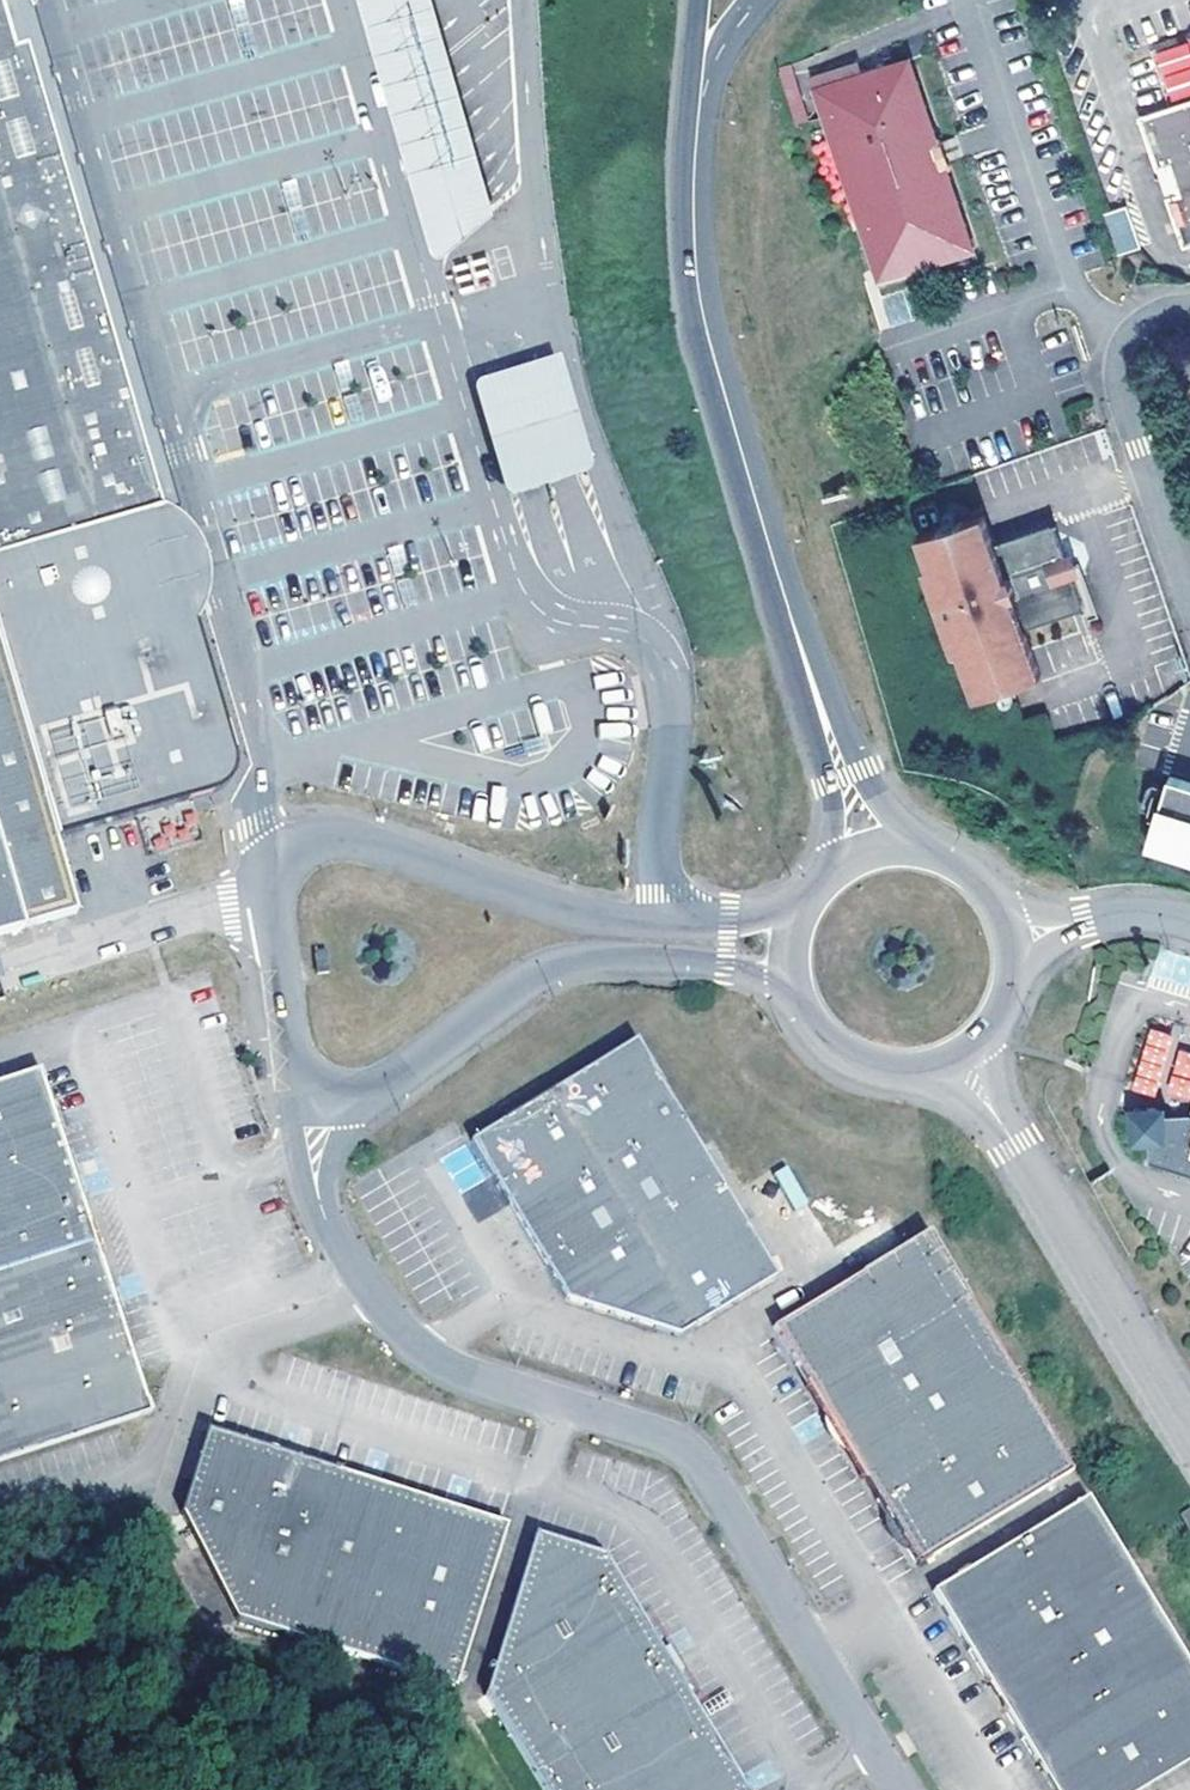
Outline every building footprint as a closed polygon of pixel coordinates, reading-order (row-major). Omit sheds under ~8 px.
[(33,0),(0,0),(0,941),(82,917),(69,867),(59,839),(223,792),(234,750),(183,568),(164,501),(144,488),(151,459),(133,408),(115,394),(29,93),(19,80),(30,47),(20,20),(34,0),(33,0)] [(34,0),(20,20),(30,47),(19,80),(29,93),(115,394),(133,408),(151,459),(144,488),(164,501),(176,470),(155,400),(141,389),(127,378),(42,84),(48,68),(53,55),(40,0),(33,0),(34,0)] [(104,37),(122,98),(195,76),(258,58),(241,0),(229,0),(104,37)] [(435,266),(490,220),(429,0),(361,0),(435,266)] [(877,67),(818,87),(877,266),(890,265),(896,276),(981,249),(945,153),(915,54),(877,67)] [(1186,245),(1189,244),(1189,101),(1138,120),(1156,170),(1171,164),(1185,199),(1168,203),(1186,245)] [(1156,170),(1168,203),(1185,199),(1171,164),(1156,170)] [(1117,255),(1138,248),(1124,207),(1103,215),(1117,255)] [(470,392),(501,496),(504,498),(509,499),(566,482),(582,477),(585,473),(585,469),(554,361),(530,368),(475,384),(471,387),(470,392)] [(991,544),(981,514),(915,535),(924,566),(919,567),(946,654),(952,652),(967,700),(1011,686),(1033,679),(1024,648),(1019,632),(1074,614),(1077,606),(1068,577),(1053,582),(1048,565),(1063,561),(1053,525),(991,544)] [(358,594),(364,611),(376,607),(370,589),(358,594)] [(1034,641),(1040,671),(1085,663),(1079,632),(1034,641)] [(599,739),(630,739),(630,722),(599,723),(599,739)] [(1170,775),(1148,851),(1189,863),(1189,781),(1170,775)] [(311,954),(313,975),(327,974),(325,953),(311,954)] [(1149,1029),(1143,1055),(1165,1059),(1170,1034),(1149,1029)] [(643,1045),(477,1143),(511,1201),(530,1233),(554,1275),(571,1299),(688,1335),(782,1276),(739,1185),(711,1140),(643,1045)] [(99,1240),(66,1138),(45,1075),(0,1089),(0,1272),(99,1240)] [(1135,1104),(1138,1140),(1154,1139),(1155,1157),(1189,1168),(1189,1109),(1171,1110),(1169,1102),(1135,1104)] [(530,1233),(511,1201),(520,1250),(554,1275),(530,1233)] [(849,1276),(776,1319),(805,1368),(831,1411),(847,1439),(880,1494),(889,1507),(912,1545),(920,1558),(1072,1468),(928,1228),(849,1276)] [(99,1240),(0,1272),(0,1462),(155,1413),(99,1240)] [(847,1439),(831,1411),(821,1418),(837,1444),(847,1439)] [(452,1688),(502,1522),(443,1505),(409,1494),(360,1479),(276,1454),(263,1450),(204,1431),(189,1477),(177,1512),(232,1619),(285,1634),(355,1657),(452,1688)] [(1015,1692),(1004,1699),(1038,1755),(1049,1774),(1058,1789),(1131,1789),(1189,1755),(1189,1664),(1087,1492),(937,1586),(990,1676),(1001,1670),(1015,1692)] [(912,1545),(889,1507),(880,1514),(900,1551),(912,1545)] [(1181,1514),(1189,1529),(1189,1508),(1181,1514)] [(753,1789),(726,1747),(684,1676),(675,1681),(666,1669),(658,1655),(667,1650),(609,1557),(543,1536),(492,1691),(551,1789),(752,1789),(753,1789)] [(675,1645),(667,1650),(658,1655),(666,1669),(675,1681),(684,1676),(692,1672),(675,1645)] [(990,1676),(1004,1699),(1015,1692),(1001,1670),(990,1676)] [(1049,1774),(1037,1780),(1042,1789),(1058,1789),(1049,1774)]
